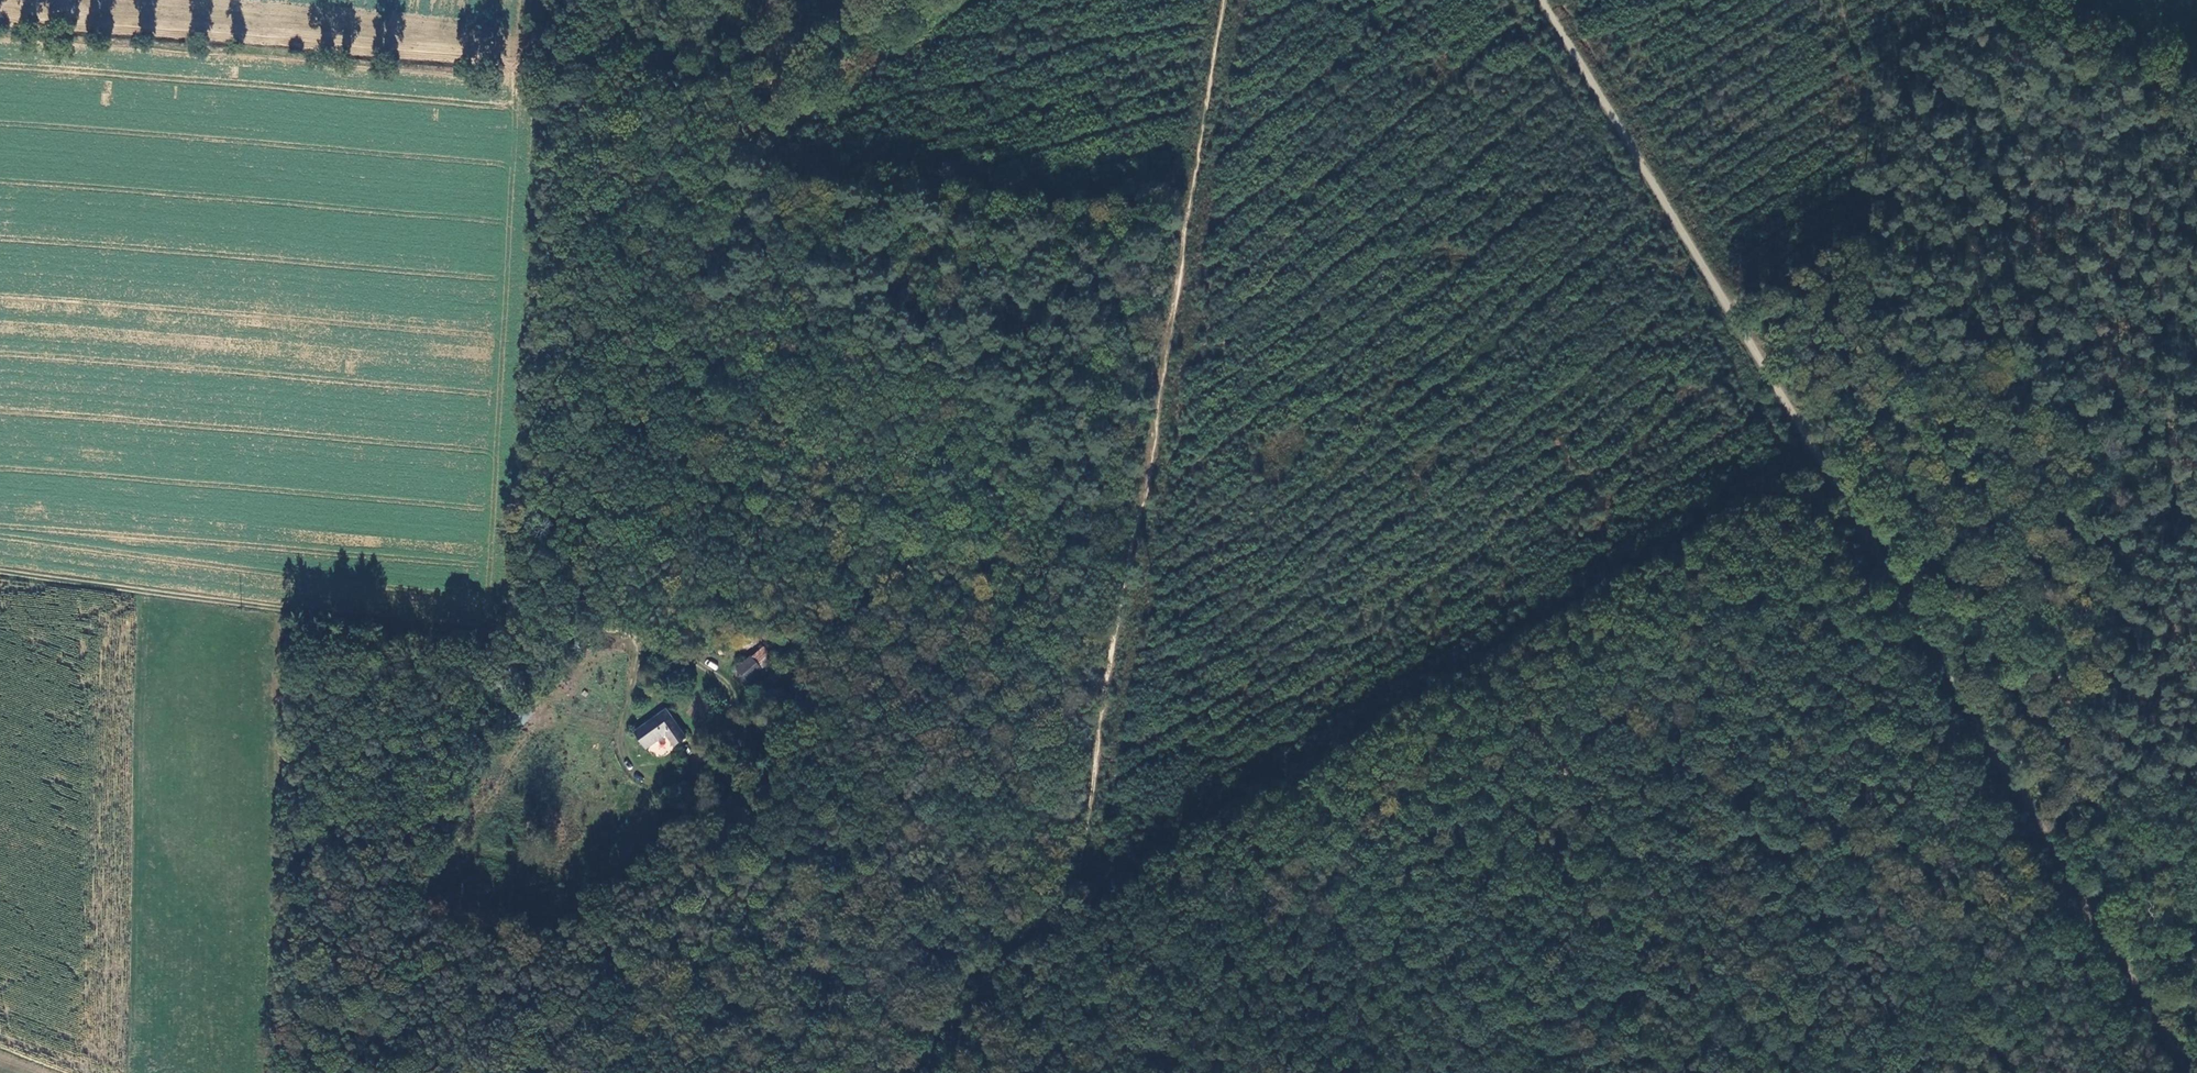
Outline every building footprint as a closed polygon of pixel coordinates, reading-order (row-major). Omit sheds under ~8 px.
[(762,646),(752,655),(760,664),(771,656),(762,646)] [(734,668),(744,680),(760,667),(750,655),(734,668)] [(511,715),(526,726),(534,715),(520,704),(511,715)] [(667,706),(634,730),(645,746),(665,732),(674,744),(687,734),(667,706)]
